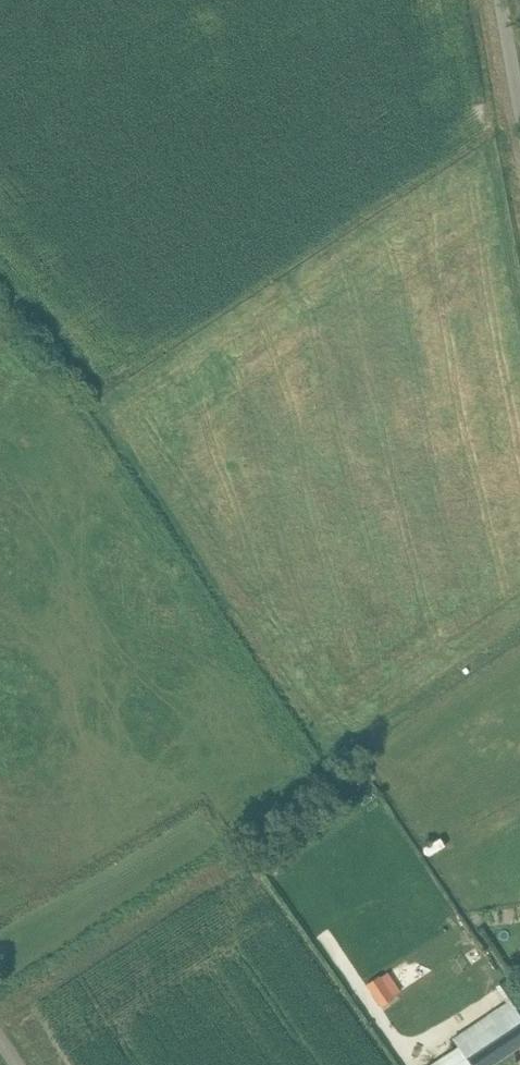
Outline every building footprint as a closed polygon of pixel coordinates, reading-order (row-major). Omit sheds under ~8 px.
[(382,976),(380,974),(366,984),(365,984),(366,986),(380,1006),(395,996),(382,976)] [(458,1046),(429,1064),(470,1064),(464,1055),(519,1018),(519,1016),(515,1008),(458,1046)]
